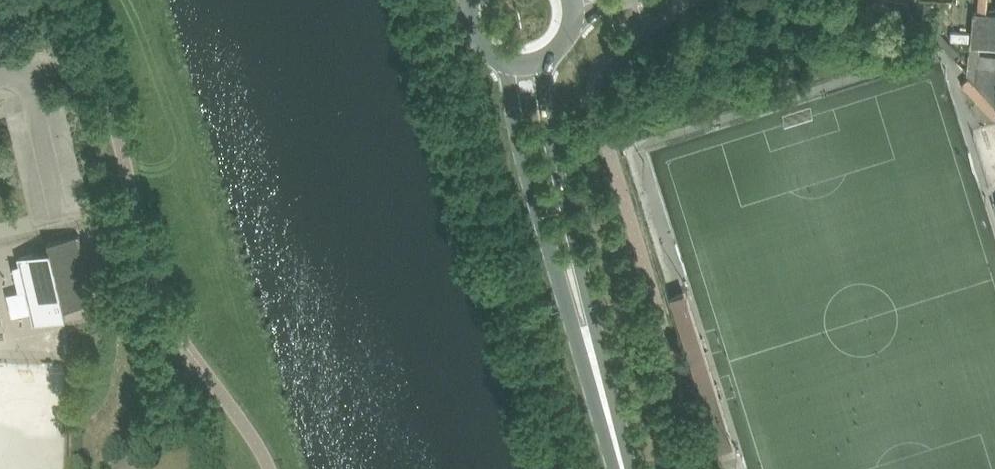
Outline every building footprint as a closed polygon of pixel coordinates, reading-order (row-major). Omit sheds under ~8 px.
[(978,11),(987,11),(988,0),(979,0),(978,11)] [(974,11),(969,61),(939,28),(938,37),(968,70),(967,73),(994,102),(994,12),(974,11)] [(95,300),(79,234),(48,241),(49,249),(18,256),(34,323),(67,315),(65,307),(95,300)]
